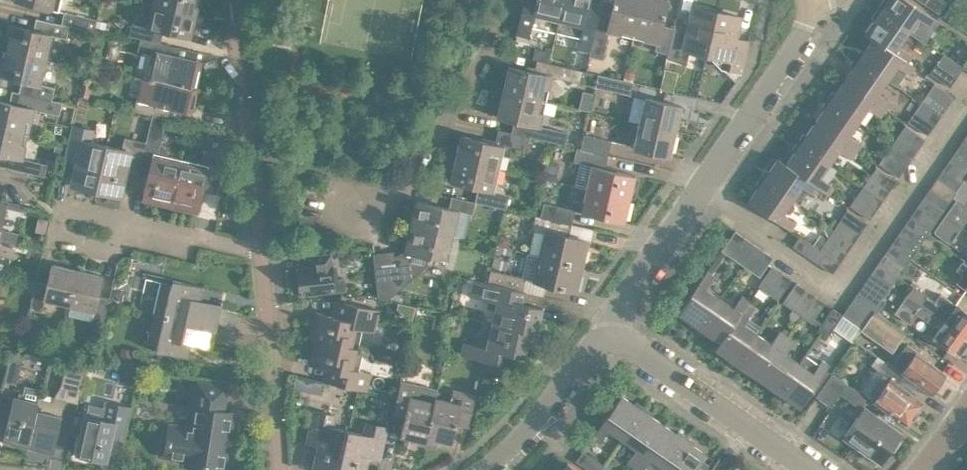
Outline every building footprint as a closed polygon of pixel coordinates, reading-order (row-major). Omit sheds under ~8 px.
[(13,0),(58,11),(58,9),(57,9),(59,0),(13,0)] [(196,14),(199,0),(154,0),(153,4),(196,14)] [(555,31),(562,0),(523,0),(516,34),(528,37),(531,25),(555,31)] [(555,31),(580,37),(577,48),(590,51),(598,14),(586,12),(589,0),(562,0),(555,31)] [(632,37),(640,0),(614,0),(611,13),(599,10),(598,14),(590,51),(589,55),(601,58),(608,31),(632,37)] [(662,52),(667,53),(673,28),(661,25),(667,0),(640,0),(632,37),(656,42),(655,50),(662,52)] [(879,11),(908,31),(913,35),(922,21),(930,26),(935,18),(909,0),(886,0),(885,2),(881,1),(877,7),(880,9),(879,11)] [(924,3),(934,9),(940,0),(939,0),(926,0),(924,3)] [(190,37),(196,14),(153,4),(147,27),(131,23),(128,35),(140,38),(160,42),(162,31),(190,37)] [(688,50),(706,54),(716,11),(691,5),(686,26),(674,24),(673,28),(667,53),(666,57),(686,61),(688,50)] [(64,11),(61,23),(69,25),(93,31),(96,18),(64,11)] [(706,54),(711,55),(721,66),(741,71),(748,41),(736,38),(741,16),(716,11),(706,54)] [(873,19),(864,32),(872,38),(906,61),(906,60),(911,54),(898,45),(908,31),(879,11),(877,13),(874,11),(871,16),(873,19)] [(9,40),(6,50),(45,59),(51,34),(66,38),(69,25),(61,23),(36,18),(33,29),(8,24),(5,39),(9,40)] [(96,19),(94,27),(103,29),(105,21),(96,19)] [(173,46),(160,42),(140,38),(137,51),(152,54),(147,76),(195,87),(201,64),(170,57),(173,46)] [(914,66),(906,60),(906,61),(872,38),(864,50),(860,49),(856,55),(859,57),(858,59),(887,79),(896,85),(905,71),(909,74),(914,66)] [(19,92),(51,99),(54,87),(39,83),(45,59),(6,50),(4,60),(0,59),(0,60),(0,75),(21,80),(18,92),(19,92)] [(956,76),(963,67),(943,53),(936,63),(956,76)] [(890,101),(878,93),(887,79),(858,59),(856,61),(854,59),(850,64),(852,67),(843,80),(885,109),(890,101)] [(534,71),(508,65),(502,91),(546,101),(551,76),(579,82),(582,70),(536,60),(534,71)] [(929,73),(949,86),(956,76),(936,63),(929,73)] [(623,79),(632,81),(634,73),(625,71),(623,79)] [(597,74),(594,86),(630,94),(632,82),(597,74)] [(190,111),(195,87),(147,76),(144,76),(138,99),(190,111)] [(880,116),(885,109),(843,80),(835,92),(831,91),(827,97),(830,99),(829,101),(858,121),(868,107),(880,116)] [(82,81),(78,97),(87,98),(91,83),(82,81)] [(934,83),(927,93),(947,106),(953,97),(934,83)] [(540,126),(546,101),(502,91),(497,116),(521,122),(519,134),(529,136),(565,144),(568,132),(540,126)] [(0,100),(0,126),(28,133),(34,108),(58,114),(61,101),(51,99),(19,92),(17,104),(0,100)] [(940,116),(947,106),(927,93),(920,102),(940,116)] [(639,122),(675,131),(681,105),(645,97),(639,122)] [(814,122),(856,151),(861,143),(849,135),(858,121),(829,101),(827,103),(825,101),(821,106),(823,109),(814,122)] [(934,125),(940,116),(920,102),(914,111),(934,125)] [(927,135),(934,125),(914,111),(907,121),(927,135)] [(150,122),(145,142),(143,152),(153,154),(142,199),(170,205),(181,159),(157,153),(163,125),(150,122)] [(669,156),(675,131),(639,122),(633,148),(669,156)] [(851,158),(856,151),(814,122),(806,134),(802,133),(798,139),(801,141),(800,143),(829,163),(838,149),(851,158)] [(71,182),(96,188),(106,145),(90,141),(93,129),(71,125),(64,156),(76,158),(71,182)] [(924,139),(905,125),(898,135),(918,148),(924,139)] [(28,133),(0,126),(0,153),(5,154),(2,166),(44,175),(46,163),(23,158),(28,133)] [(210,128),(208,135),(224,139),(226,132),(210,128)] [(526,150),(529,136),(519,134),(498,129),(495,142),(461,134),(455,158),(498,168),(501,154),(513,157),(515,147),(526,150)] [(583,134),(580,148),(607,154),(611,140),(583,134)] [(181,159),(170,205),(197,212),(204,182),(217,186),(221,169),(217,168),(224,139),(208,135),(201,163),(181,159)] [(898,135),(891,144),(911,158),(918,148),(898,135)] [(106,145),(96,188),(121,194),(127,170),(138,173),(143,152),(145,142),(124,137),(121,148),(106,145)] [(66,142),(56,139),(53,151),(63,153),(66,142)] [(966,159),(966,145),(961,141),(955,151),(966,159)] [(832,185),(819,177),(829,163),(800,143),(798,145),(795,143),(792,148),(794,151),(786,163),(785,164),(819,187),(818,187),(827,193),(832,185)] [(891,144),(885,153),(905,167),(911,158),(891,144)] [(574,185),(586,188),(629,198),(630,195),(634,196),(638,178),(634,178),(634,175),(604,168),(607,154),(580,148),(576,147),(573,161),(579,162),(574,185)] [(955,151),(949,160),(966,172),(966,159),(955,151)] [(898,177),(905,167),(885,153),(878,163),(898,177)] [(493,191),(498,168),(455,158),(450,181),(478,188),(474,201),(475,201),(506,208),(509,194),(493,191)] [(814,194),(818,187),(819,187),(785,164),(786,163),(777,158),(768,171),(765,169),(761,175),(764,177),(762,179),(792,199),(801,186),(814,194)] [(966,174),(966,172),(949,160),(942,169),(961,182),(963,179),(966,173),(966,174)] [(555,180),(559,164),(547,162),(543,178),(555,180)] [(895,181),(875,167),(869,177),(888,190),(895,181)] [(955,191),(961,182),(942,169),(936,178),(956,192),(956,191),(955,191)] [(882,200),(888,190),(869,177),(862,186),(882,200)] [(949,201),(953,196),(956,192),(936,178),(929,187),(949,201)] [(795,222),(782,213),(792,199),(762,179),(761,181),(758,179),(755,184),(757,187),(748,200),(790,229),(795,222)] [(963,179),(961,182),(955,191),(956,191),(956,192),(953,196),(956,198),(963,203),(966,197),(966,181),(963,179)] [(862,186),(856,195),(876,209),(882,200),(862,186)] [(943,210),(949,201),(929,187),(923,197),(943,210)] [(624,221),(629,198),(586,188),(581,212),(624,221)] [(869,219),(876,209),(856,195),(849,205),(869,219)] [(415,200),(409,225),(452,235),(458,210),(472,213),(475,201),(474,201),(451,196),(448,207),(415,200)] [(917,206),(937,219),(943,210),(923,197),(917,206)] [(963,203),(956,198),(944,215),(956,223),(966,206),(963,203)] [(15,245),(18,233),(1,229),(7,204),(0,202),(0,241),(15,245)] [(536,215),(571,223),(574,209),(543,202),(540,216),(536,215)] [(930,229),(937,219),(917,206),(910,215),(930,229)] [(846,209),(839,219),(859,233),(866,223),(846,209)] [(545,231),(539,255),(582,265),(588,240),(568,235),(571,223),(536,215),(533,228),(545,231)] [(924,238),(927,233),(930,229),(910,215),(904,224),(924,238)] [(852,243),(859,233),(839,219),(833,229),(852,243)] [(917,247),(924,238),(904,224),(898,233),(917,247)] [(446,260),(452,235),(409,225),(403,254),(400,257),(394,256),(393,253),(373,255),(378,296),(388,298),(425,265),(428,256),(446,260)] [(951,233),(941,227),(937,233),(946,240),(951,233)] [(833,229),(826,239),(846,253),(852,243),(833,229)] [(721,250),(731,257),(744,237),(735,230),(721,250)] [(505,234),(499,233),(497,243),(507,245),(508,239),(505,234)] [(891,243),(911,256),(917,247),(898,233),(891,243)] [(799,235),(792,245),(812,259),(819,249),(799,235)] [(819,248),(825,239),(819,235),(813,244),(819,248)] [(731,257),(740,263),(754,243),(744,237),(731,257)] [(819,249),(839,262),(846,253),(826,239),(819,249)] [(15,245),(0,241),(0,254),(12,256),(15,245)] [(749,269),(763,250),(754,243),(740,263),(749,269)] [(905,265),(911,256),(891,243),(885,252),(905,265)] [(494,255),(500,256),(505,253),(506,247),(496,245),(494,255)] [(839,262),(819,249),(812,259),(832,273),(839,262)] [(718,264),(726,253),(721,250),(713,260),(718,264)] [(773,256),(763,250),(749,269),(759,276),(773,256)] [(879,261),(898,275),(905,265),(885,252),(879,261)] [(300,293),(344,289),(343,278),(333,279),(330,253),(308,255),(309,268),(298,269),(298,273),(296,275),(297,283),(299,284),(300,293)] [(533,280),(576,290),(582,265),(539,255),(533,280)] [(966,289),(966,262),(962,258),(956,268),(962,272),(956,280),(962,285),(966,289)] [(879,261),(872,270),(892,284),(898,275),(879,261)] [(44,299),(69,305),(77,269),(52,263),(47,283),(36,280),(29,308),(41,310),(44,299)] [(768,292),(781,272),(771,265),(758,285),(768,292)] [(103,325),(108,302),(109,298),(98,295),(102,275),(77,269),(69,305),(66,315),(91,322),(103,325)] [(490,269),(487,282),(522,290),(525,277),(490,269)] [(892,284),(872,270),(855,296),(874,309),(892,284)] [(697,326),(699,327),(719,298),(705,288),(714,276),(706,271),(678,312),(690,321),(689,325),(695,328),(697,326)] [(791,279),(781,272),(768,292),(777,299),(791,279)] [(522,290),(487,282),(474,279),(470,295),(489,299),(487,307),(495,309),(492,322),(535,332),(541,307),(516,301),(519,290),(524,292),(525,291),(522,290)] [(6,295),(9,283),(0,280),(0,294),(6,295)] [(161,281),(158,294),(160,294),(155,313),(216,327),(221,300),(220,300),(218,307),(200,303),(194,301),(197,286),(203,288),(204,287),(172,280),(171,283),(161,281)] [(792,308),(805,289),(796,282),(782,302),(792,308)] [(925,295),(912,286),(907,293),(920,302),(925,295)] [(815,295),(805,289),(792,308),(801,315),(815,295)] [(122,290),(116,293),(120,300),(126,296),(122,290)] [(914,310),(920,302),(907,293),(902,301),(914,310)] [(744,306),(745,307),(749,300),(742,295),(733,307),(719,298),(699,327),(701,329),(699,331),(704,335),(707,333),(719,341),(720,342),(744,306)] [(811,322),(824,302),(815,295),(801,315),(811,322)] [(950,312),(925,295),(920,302),(929,308),(938,315),(966,336),(966,312),(956,304),(950,312)] [(868,318),(871,315),(874,310),(874,309),(855,296),(848,305),(868,318)] [(357,348),(357,347),(361,328),(374,331),(379,310),(342,302),(338,317),(315,312),(310,336),(303,334),(303,336),(315,339),(315,338),(357,348)] [(966,345),(966,343),(966,336),(938,315),(929,308),(920,302),(914,310),(939,327),(932,336),(958,355),(961,352),(964,352),(966,348),(966,345)] [(848,305),(842,314),(862,328),(868,318),(848,305)] [(752,311),(745,307),(744,306),(720,342),(719,341),(715,348),(728,357),(727,360),(732,364),(734,361),(736,363),(757,333),(743,324),(752,311)] [(841,315),(842,314),(832,307),(819,327),(828,334),(841,315)] [(868,318),(862,328),(860,330),(892,351),(906,331),(874,310),(871,315),(868,318)] [(216,327),(155,313),(151,331),(149,330),(146,343),(157,346),(156,350),(188,357),(188,356),(182,354),(185,339),(191,341),(210,345),(208,353),(210,353),(216,327)] [(529,358),(535,332),(492,322),(487,347),(464,341),(461,354),(517,367),(517,366),(507,364),(509,353),(529,358)] [(779,330),(770,343),(757,333),(736,363),(738,364),(736,367),(742,371),(745,369),(757,377),(786,335),(779,330)] [(794,340),(786,335),(757,377),(770,386),(769,389),(774,393),(776,390),(778,392),(799,362),(785,353),(794,340)] [(366,349),(357,347),(357,348),(315,338),(315,339),(310,363),(332,369),(330,381),(367,389),(370,372),(358,369),(362,350),(366,351),(366,349)] [(900,369),(916,349),(908,342),(892,363),(900,369)] [(121,348),(119,359),(129,361),(132,350),(121,348)] [(901,372),(904,374),(930,393),(932,390),(935,390),(939,385),(938,382),(945,373),(926,359),(927,358),(916,350),(901,372)] [(4,381),(16,384),(22,357),(17,352),(9,361),(4,381)] [(821,359),(812,372),(799,362),(778,392),(780,393),(778,396),(784,400),(787,398),(800,407),(829,365),(821,359)] [(60,385),(80,390),(85,366),(66,361),(60,385)] [(116,383),(135,387),(140,366),(122,361),(116,383)] [(897,383),(904,374),(901,372),(885,361),(879,370),(890,378),(873,401),(907,425),(909,422),(912,422),(916,417),(915,414),(924,402),(897,383)] [(137,386),(146,387),(147,374),(139,372),(137,386)] [(815,396),(828,405),(830,406),(839,393),(854,403),(861,394),(831,373),(815,396)] [(219,469),(222,469),(231,411),(223,410),(227,385),(193,380),(189,406),(196,407),(192,429),(168,425),(164,454),(188,458),(187,465),(219,469)] [(434,401),(420,398),(422,386),(400,381),(393,412),(404,415),(400,434),(411,437),(411,441),(425,444),(426,440),(425,440),(434,401)] [(338,398),(341,386),(330,383),(329,390),(332,396),(338,398)] [(435,397),(434,401),(425,440),(426,440),(436,443),(437,439),(451,442),(456,423),(468,426),(475,394),(452,389),(450,401),(435,397)] [(599,442),(608,429),(622,439),(642,409),(640,408),(642,405),(637,401),(634,404),(621,395),(592,436),(599,442)] [(10,443),(28,447),(39,398),(38,398),(37,401),(13,396),(3,436),(11,438),(10,443)] [(39,398),(28,447),(53,453),(65,399),(54,396),(53,401),(39,398)] [(385,408),(392,410),(395,399),(387,398),(385,408)] [(123,438),(130,407),(105,402),(104,407),(88,404),(77,452),(79,453),(79,457),(102,462),(103,458),(105,459),(111,436),(123,438)] [(863,407),(843,437),(881,463),(901,433),(863,407)] [(644,411),(642,409),(622,439),(635,448),(627,461),(634,466),(663,424),(650,415),(651,412),(646,408),(644,411)] [(348,430),(332,426),(335,415),(313,410),(306,443),(317,446),(312,467),(318,468),(317,469),(338,469),(348,430)] [(348,430),(338,469),(365,469),(368,457),(379,460),(387,427),(366,422),(363,434),(348,430)] [(663,424),(634,466),(640,469),(642,469),(645,466),(650,469),(662,469),(664,468),(684,438),(682,437),(684,434),(679,430),(676,433),(663,424)] [(686,440),(684,438),(664,468),(662,469),(704,469),(708,464),(701,459),(705,453),(692,444),(694,441),(688,437),(686,440)] [(575,460),(589,469),(600,469),(604,465),(582,450),(575,460)] [(567,462),(561,469),(579,469),(567,462)]
